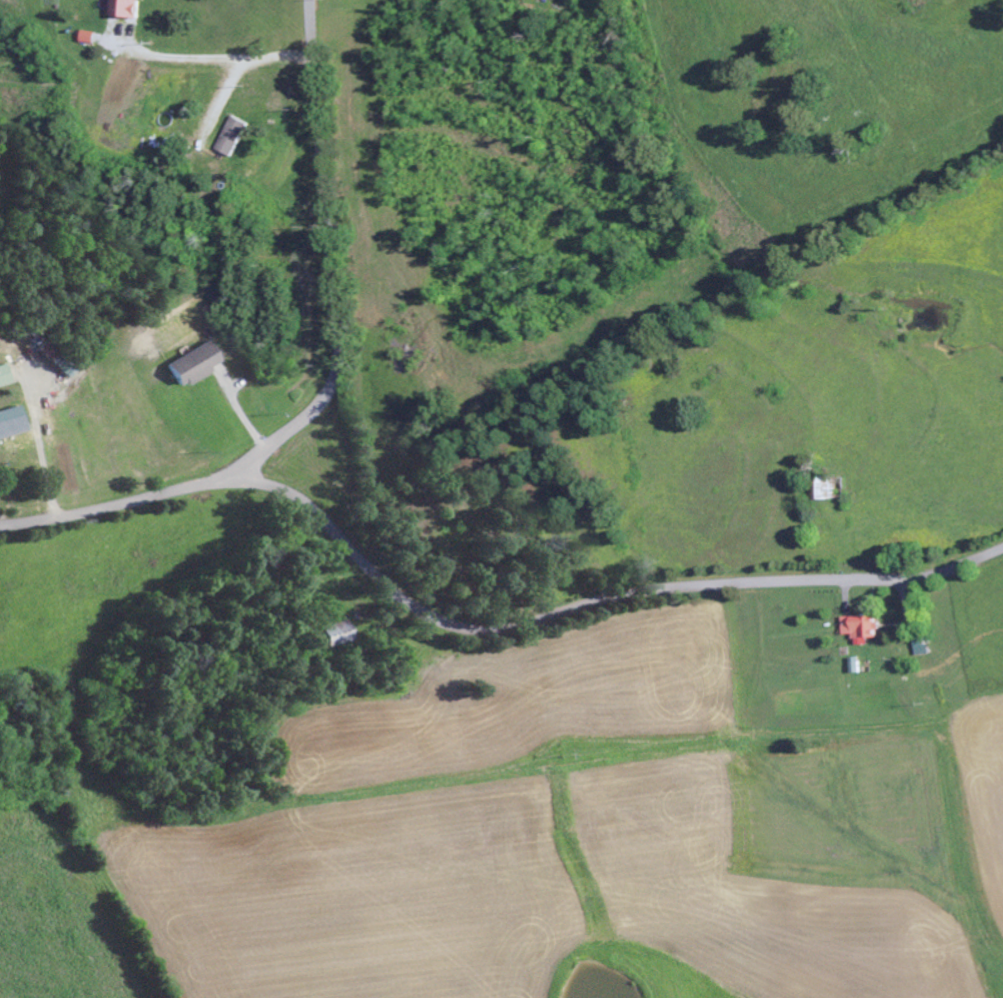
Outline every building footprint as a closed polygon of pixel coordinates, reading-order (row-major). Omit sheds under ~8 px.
[(137,19),(140,0),(112,0),(110,15),(137,19)] [(96,32),(83,30),(81,42),(94,44),(96,32)] [(234,157),(251,124),(234,116),(218,149),(234,157)] [(221,365),(208,342),(165,366),(178,389),(221,365)] [(7,364),(0,366),(0,386),(12,382),(7,364)] [(26,432),(20,406),(0,411),(0,438),(26,432)] [(843,617),(844,636),(855,635),(856,646),(869,645),(869,639),(879,638),(878,616),(843,617)] [(318,649),(345,643),(340,621),(313,628),(318,649)] [(852,674),(861,673),(860,658),(851,658),(852,674)]
